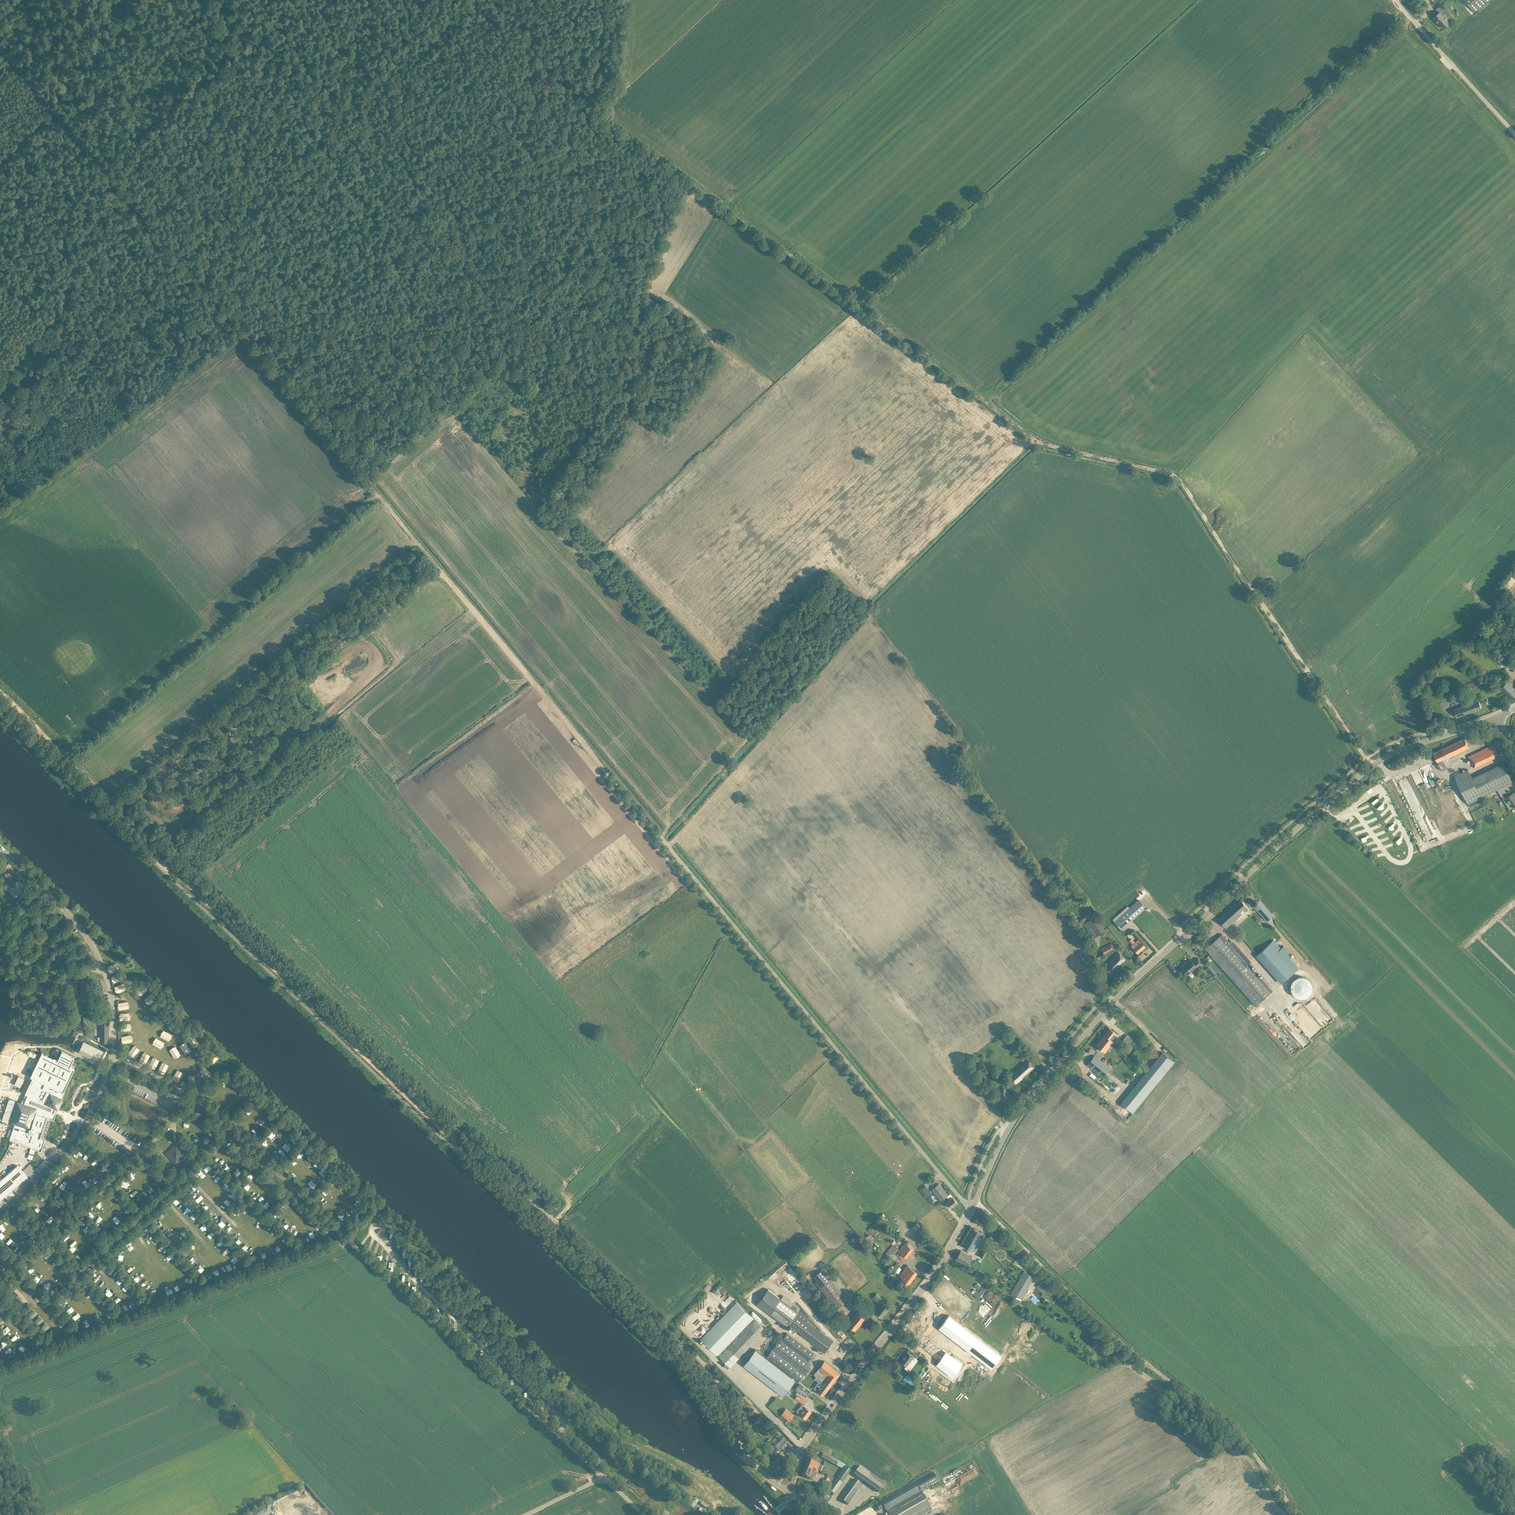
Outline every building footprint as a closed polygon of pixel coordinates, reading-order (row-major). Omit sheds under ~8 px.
[(1415,15),(1421,10),(1413,0),(1403,0),(1415,15)] [(1472,9),(1476,5),(1478,7),(1485,1),(1484,0),(1465,0),(1472,9)] [(1440,12),(1437,15),(1433,18),(1439,24),(1439,23),(1444,28),(1454,19),(1447,11),(1443,15),(1440,12)] [(1510,576),(1504,585),(1510,590),(1514,583),(1514,580),(1510,576)] [(1466,684),(1468,688),(1474,686),(1474,688),(1484,684),(1482,678),(1466,684)] [(1498,685),(1508,696),(1512,699),(1514,696),(1514,689),(1512,686),(1513,685),(1508,680),(1507,681),(1504,678),(1501,682),(1496,678),(1494,680),(1498,685)] [(1479,700),(1454,708),(1457,717),(1482,708),(1479,700)] [(280,749),(288,739),(283,735),(275,745),(280,749)] [(1442,771),(1446,769),(1447,768),(1445,764),(1452,761),(1450,756),(1464,749),(1469,747),(1465,738),(1433,753),(1442,771)] [(1468,756),(1470,761),(1473,767),(1499,755),(1494,744),(1468,756)] [(1456,775),(1455,776),(1468,804),(1484,796),(1478,785),(1477,786),(1472,777),(1469,769),(1456,775)] [(1445,793),(1451,790),(1447,779),(1440,782),(1445,793)] [(1501,796),(1503,799),(1506,797),(1512,807),(1514,805),(1514,793),(1514,792),(1511,794),(1509,791),(1505,793),(1501,796)] [(1447,831),(1456,828),(1445,803),(1447,804),(1448,807),(1450,806),(1450,805),(1448,806),(1449,802),(1447,801),(1440,804),(1440,805),(1434,807),(1437,809),(1441,817),(1443,818),(1445,817),(1441,809),(1445,810),(1446,814),(1445,816),(1451,818),(1448,819),(1449,822),(1448,822),(1449,825),(1444,823),(1447,831)] [(1139,899),(1115,921),(1122,929),(1146,907),(1139,899)] [(1219,920),(1222,923),(1226,928),(1241,914),(1240,912),(1243,909),(1246,912),(1249,909),(1244,903),(1241,900),(1219,920)] [(1259,900),(1253,906),(1267,921),(1273,915),(1271,913),(1259,900)] [(1091,911),(1081,919),(1084,923),(1094,938),(1105,930),(1091,911)] [(46,914),(41,920),(46,925),(51,920),(46,914)] [(30,918),(22,920),(25,928),(32,925),(30,918)] [(60,919),(55,924),(60,929),(65,924),(60,919)] [(72,930),(65,932),(67,939),(74,937),(72,930)] [(1222,934),(1206,948),(1256,1005),(1271,991),(1226,940),(1227,939),(1222,934)] [(1138,938),(1131,945),(1138,953),(1145,946),(1138,938)] [(1274,940),(1257,955),(1281,983),(1298,967),(1274,940)] [(1111,942),(1100,948),(1102,954),(1114,948),(1111,942)] [(8,951),(1,955),(5,962),(12,959),(8,951)] [(63,952),(56,953),(57,960),(64,959),(63,952)] [(1113,957),(1103,968),(1110,974),(1125,959),(1119,953),(1114,958),(1113,957)] [(83,954),(77,956),(79,963),(86,961),(83,954)] [(28,956),(20,958),(22,966),(30,964),(28,956)] [(1181,967),(1185,971),(1187,974),(1196,966),(1197,967),(1202,962),(1198,958),(1194,961),(1195,962),(1194,963),(1191,959),(1188,961),(1181,967)] [(1206,969),(1212,976),(1217,972),(1210,964),(1206,969)] [(48,966),(47,973),(55,974),(56,966),(48,966)] [(30,970),(30,978),(38,978),(39,971),(30,970)] [(1290,985),(1290,986),(1290,988),(1291,990),(1292,992),(1293,994),(1295,996),(1298,997),(1301,997),(1303,997),(1305,997),(1307,995),(1310,993),(1311,991),(1312,989),(1312,987),(1312,986),(1311,984),(1311,982),(1309,980),(1308,978),(1306,977),(1304,976),(1302,976),(1300,976),(1298,976),(1295,978),(1293,979),(1292,981),(1291,983),(1290,985)] [(44,978),(44,986),(51,987),(52,979),(44,978)] [(55,990),(52,997),(60,1000),(63,993),(55,990)] [(142,1001),(147,1006),(152,1001),(147,996),(142,1001)] [(45,999),(41,1005),(48,1009),(52,1003),(45,999)] [(149,1008),(153,1014),(159,1009),(155,1004),(149,1008)] [(108,1016),(100,1016),(101,1042),(109,1042),(108,1016)] [(1096,1044),(1100,1048),(1105,1052),(1119,1035),(1109,1028),(1096,1044)] [(130,1040),(126,1045),(130,1049),(135,1044),(130,1040)] [(83,1041),(79,1050),(100,1059),(104,1051),(83,1041)] [(188,1041),(182,1045),(186,1051),(192,1047),(188,1041)] [(140,1054),(143,1049),(138,1045),(135,1050),(140,1054)] [(1023,1057),(1023,1056),(1024,1057),(1026,1055),(1025,1054),(1026,1054),(1021,1048),(1018,1051),(1023,1057)] [(14,1124),(9,1140),(31,1147),(30,1148),(41,1151),(45,1139),(40,1138),(47,1118),(54,1120),(56,1113),(53,1113),(55,1108),(57,1109),(58,1109),(63,1098),(62,1098),(65,1092),(63,1091),(74,1069),(70,1066),(74,1057),(62,1051),(57,1060),(42,1053),(30,1076),(33,1077),(25,1093),(27,1095),(24,1103),(21,1102),(14,1124)] [(1162,1051),(1120,1103),(1132,1113),(1174,1061),(1162,1051)] [(1095,1055),(1087,1064),(1103,1077),(1110,1068),(1095,1055)] [(1010,1077),(1013,1079),(1016,1083),(1034,1067),(1027,1059),(1012,1072),(1014,1074),(1010,1077)] [(172,1072),(177,1076),(181,1072),(175,1068),(172,1072)] [(225,1074),(220,1078),(223,1083),(228,1078),(225,1074)] [(237,1079),(232,1083),(237,1088),(241,1084),(237,1079)] [(217,1081),(212,1085),(215,1090),(220,1085),(217,1081)] [(995,1094),(1005,1102),(1008,1105),(1014,1098),(1002,1087),(995,1094)] [(245,1088),(241,1092),(245,1097),(249,1093),(245,1088)] [(194,1117),(197,1120),(202,1114),(199,1111),(194,1117)] [(206,1133),(202,1137),(207,1142),(211,1138),(206,1133)] [(187,1154),(177,1142),(165,1153),(175,1165),(187,1154)] [(30,1148),(27,1158),(32,1159),(35,1150),(30,1148)] [(216,1158),(214,1160),(218,1163),(223,1157),(219,1154),(216,1158)] [(206,1162),(202,1166),(207,1172),(211,1167),(206,1162)] [(0,1180),(0,1198),(1,1199),(5,1196),(27,1176),(17,1165),(0,1180)] [(149,1177),(155,1172),(151,1168),(145,1173),(149,1177)] [(199,1168),(196,1172),(202,1177),(205,1173),(199,1168)] [(216,1180),(221,1175),(217,1171),(211,1176),(216,1180)] [(132,1182),(136,1177),(129,1172),(125,1177),(132,1182)] [(939,1183),(935,1187),(932,1189),(941,1201),(947,1196),(949,1199),(946,1202),(951,1208),(957,1202),(950,1193),(948,1195),(939,1183)] [(926,1185),(921,1189),(927,1197),(932,1193),(926,1185)] [(235,1190),(231,1194),(236,1200),(240,1196),(235,1190)] [(198,1203),(202,1201),(198,1192),(194,1194),(198,1203)] [(43,1201),(50,1204),(52,1198),(46,1195),(43,1201)] [(174,1203),(178,1207),(185,1200),(181,1196),(174,1203)] [(53,1206),(60,1208),(62,1201),(56,1199),(53,1206)] [(225,1203),(229,1207),(234,1203),(230,1199),(225,1203)] [(201,1204),(203,1208),(211,1204),(208,1200),(201,1204)] [(32,1208),(37,1212),(41,1208),(37,1203),(32,1208)] [(184,1211),(189,1207),(186,1203),(181,1208),(184,1211)] [(253,1214),(257,1218),(262,1213),(258,1209),(253,1214)] [(163,1218),(167,1215),(163,1210),(159,1213),(163,1218)] [(189,1217),(192,1220),(197,1214),(194,1211),(189,1217)] [(285,1229),(291,1223),(287,1218),(280,1224),(285,1229)] [(197,1226),(201,1230),(207,1224),(203,1220),(197,1226)] [(986,1221),(981,1226),(990,1235),(995,1230),(986,1221)] [(161,1227),(163,1231),(170,1227),(167,1223),(161,1227)] [(226,1228),(229,1232),(234,1228),(230,1224),(226,1228)] [(268,1228),(271,1232),(276,1228),(273,1224),(268,1228)] [(879,1236),(881,1230),(873,1227),(871,1234),(879,1236)] [(974,1228),(968,1237),(976,1241),(979,1236),(982,1238),(985,1234),(974,1228)] [(170,1232),(169,1231),(166,1233),(170,1238),(176,1232),(173,1229),(170,1232)] [(237,1240),(242,1235),(239,1232),(234,1237),(237,1240)] [(148,1238),(153,1243),(158,1237),(154,1233),(148,1238)] [(865,1237),(870,1243),(874,1240),(869,1234),(865,1237)] [(999,1241),(992,1234),(989,1237),(996,1244),(999,1241)] [(250,1243),(244,1237),(240,1242),(246,1248),(250,1243)] [(963,1246),(968,1248),(974,1252),(976,1248),(973,1246),(976,1241),(968,1237),(963,1246)] [(133,1247),(136,1244),(131,1239),(128,1242),(133,1247)] [(275,1244),(278,1251),(285,1248),(282,1241),(275,1244)] [(191,1251),(196,1247),(192,1242),(187,1247),(191,1251)] [(898,1251),(896,1254),(899,1256),(901,1258),(900,1259),(903,1261),(904,1260),(905,1260),(914,1249),(905,1242),(898,1251)] [(899,1248),(894,1243),(885,1252),(889,1255),(891,1252),(893,1254),(899,1248)] [(226,1255),(232,1249),(228,1245),(222,1251),(226,1255)] [(984,1247),(979,1255),(984,1258),(989,1249),(984,1247)] [(956,1259),(960,1261),(967,1265),(972,1256),(961,1250),(956,1259)] [(195,1266),(201,1260),(197,1256),(191,1261),(195,1266)] [(1020,1256),(1013,1262),(1028,1277),(1035,1270),(1020,1256)] [(897,1262),(890,1270),(894,1273),(900,1265),(897,1262)] [(901,1281),(903,1283),(907,1286),(918,1272),(908,1265),(899,1276),(903,1278),(901,1281)] [(29,1290),(34,1285),(25,1277),(20,1282),(29,1290)] [(1020,1278),(1011,1294),(1021,1300),(1030,1283),(1020,1278)] [(831,1279),(819,1288),(837,1309),(848,1299),(831,1279)] [(1060,1295),(1044,1279),(1037,1286),(1053,1301),(1060,1295)] [(34,1286),(28,1291),(38,1301),(44,1296),(34,1286)] [(157,1296),(161,1290),(156,1287),(152,1293),(157,1296)] [(802,1334),(801,1335),(824,1352),(833,1341),(810,1323),(812,1320),(799,1309),(798,1311),(769,1288),(757,1304),(786,1326),(788,1323),(802,1334)] [(875,1311),(878,1313),(882,1317),(889,1308),(881,1301),(883,1298),(876,1293),(873,1298),(881,1304),(875,1311)] [(40,1304),(44,1308),(49,1303),(45,1299),(40,1304)] [(718,1355),(753,1318),(737,1302),(701,1339),(718,1355)] [(52,1316),(57,1311),(51,1305),(46,1310),(52,1316)] [(851,1319),(847,1324),(855,1331),(864,1321),(867,1323),(870,1319),(861,1312),(860,1313),(857,1311),(851,1319)] [(55,1320),(61,1316),(57,1312),(52,1317),(55,1320)] [(949,1315),(939,1328),(991,1368),(1001,1355),(949,1315)] [(464,1316),(461,1319),(467,1325),(470,1321),(464,1316)] [(61,1327),(66,1322),(63,1318),(57,1323),(61,1327)] [(766,1330),(755,1320),(720,1357),(730,1367),(766,1330)] [(63,1329),(66,1333),(72,1328),(69,1324),(63,1329)] [(787,1332),(781,1339),(808,1360),(812,1355),(813,1353),(787,1332)] [(767,1356),(773,1360),(799,1381),(804,1374),(804,1375),(810,1367),(807,1365),(805,1364),(808,1360),(781,1339),(781,1340),(780,1339),(767,1356)] [(930,1339),(923,1348),(940,1360),(936,1365),(953,1377),(963,1364),(930,1339)] [(795,1380),(756,1349),(743,1365),(783,1395),(795,1380)] [(900,1360),(904,1363),(907,1366),(914,1356),(907,1351),(900,1360)] [(808,1360),(805,1364),(807,1365),(813,1357),(812,1355),(808,1360)] [(824,1361),(816,1371),(821,1375),(817,1380),(819,1381),(814,1388),(817,1390),(823,1395),(840,1373),(824,1361)] [(797,1395),(795,1398),(804,1405),(806,1402),(797,1395)] [(796,1411),(800,1414),(806,1418),(812,1411),(805,1406),(802,1409),(799,1407),(796,1411)] [(786,1408),(781,1414),(790,1420),(794,1415),(786,1408)] [(771,1458),(774,1461),(770,1465),(774,1468),(776,1469),(784,1461),(779,1455),(778,1453),(779,1452),(788,1443),(782,1438),(779,1435),(771,1444),(778,1450),(771,1458)] [(846,1465),(835,1459),(824,1454),(822,1458),(843,1469),(828,1490),(834,1495),(850,1471),(845,1467),(846,1465)] [(809,1460),(805,1468),(812,1471),(813,1469),(818,1470),(821,1471),(823,1466),(809,1460)] [(887,1483),(861,1465),(854,1474),(880,1492),(887,1483)] [(812,1471),(805,1468),(802,1476),(813,1480),(814,1477),(816,1477),(817,1473),(818,1473),(818,1472),(817,1472),(818,1470),(813,1469),(812,1471)] [(881,1503),(877,1506),(880,1511),(885,1508),(889,1514),(923,1514),(932,1510),(921,1492),(939,1482),(934,1474),(881,1503)] [(863,1483),(854,1477),(839,1499),(848,1505),(863,1483)] [(826,1478),(824,1481),(821,1485),(825,1488),(827,1485),(829,1487),(832,1482),(826,1478)]
